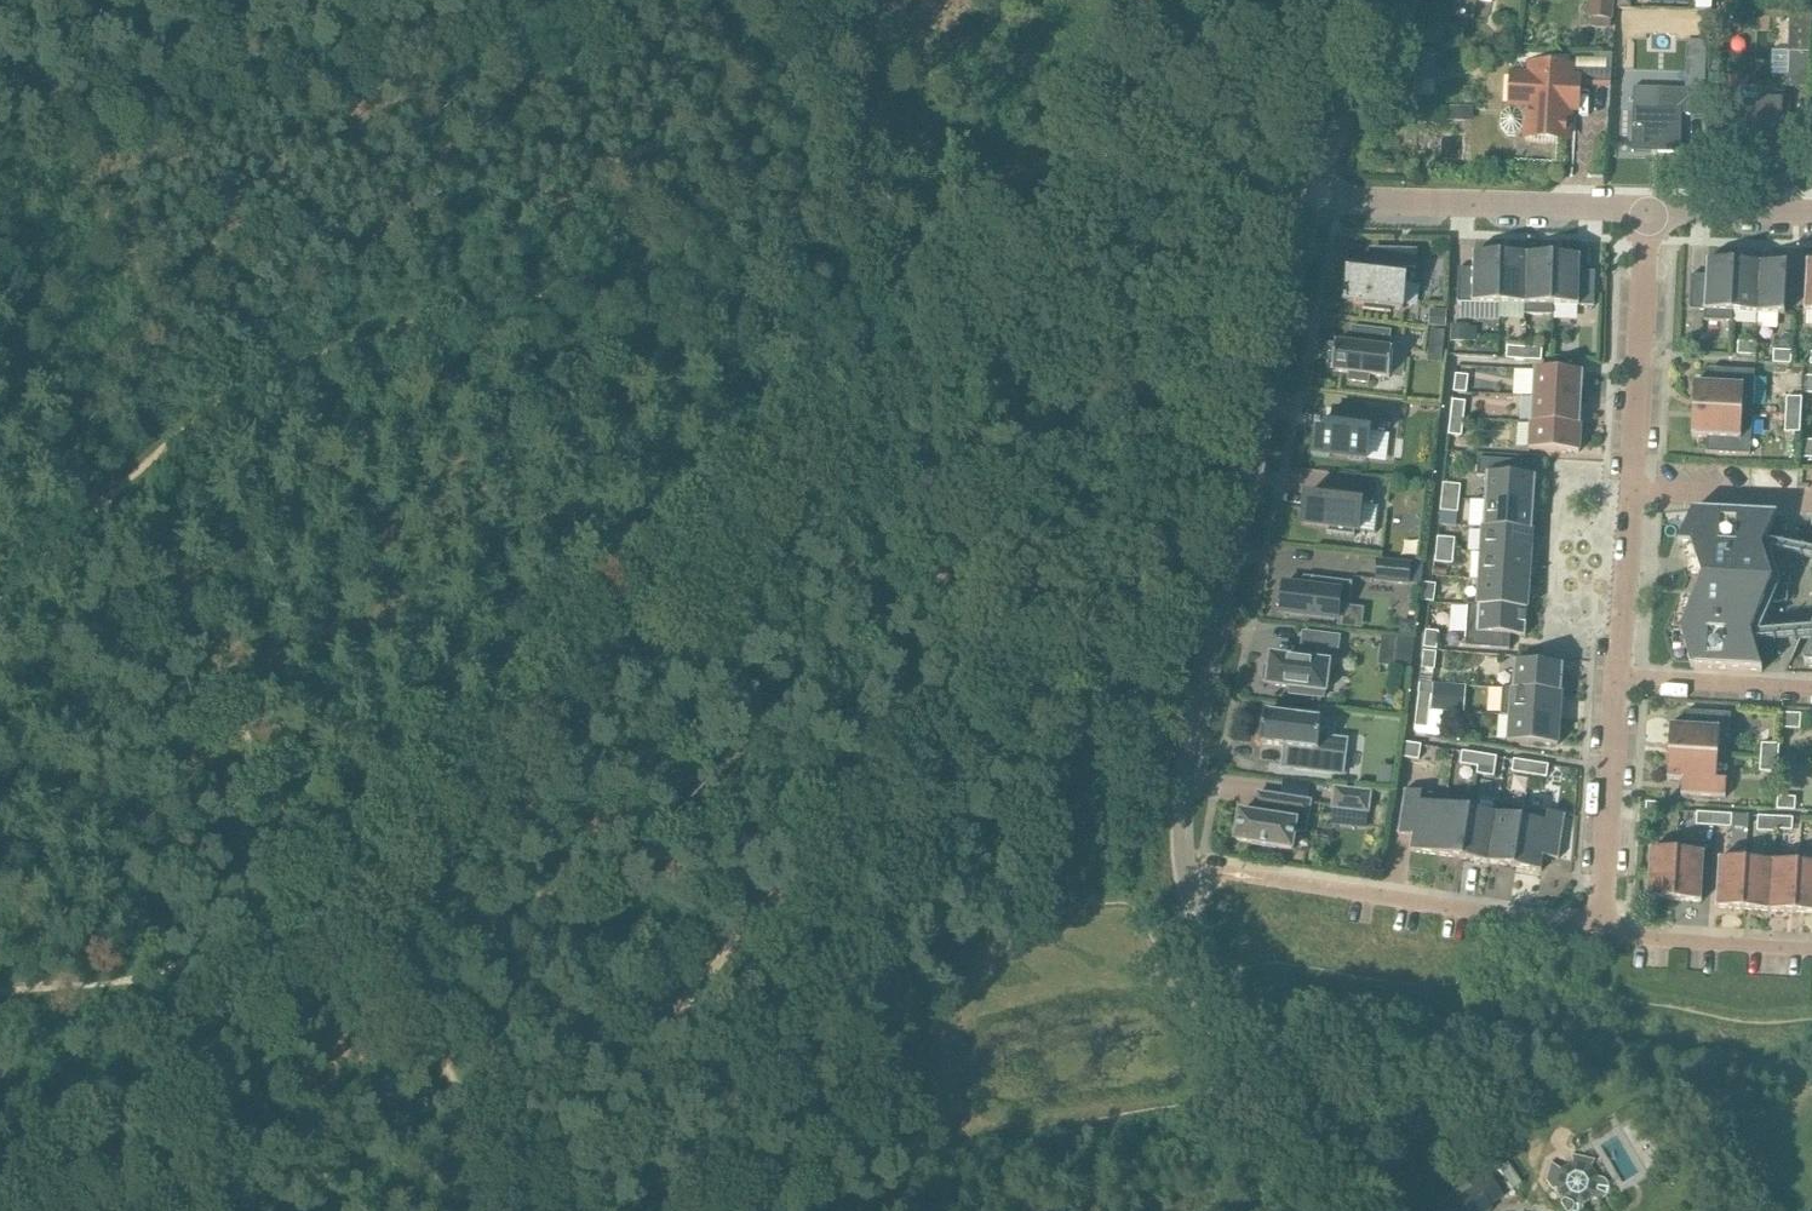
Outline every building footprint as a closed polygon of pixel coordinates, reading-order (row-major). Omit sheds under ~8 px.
[(1477,0),(1454,0),(1451,15),(1473,19),(1477,0)] [(1589,18),(1613,20),(1615,0),(1590,0),(1589,18)] [(1789,48),(1811,49),(1811,10),(1791,9),(1789,48)] [(1542,35),(1542,41),(1547,46),(1553,46),(1558,41),(1558,35),(1553,30),(1547,30),(1542,35)] [(1436,81),(1437,49),(1407,48),(1406,72),(1414,72),(1413,80),(1436,81)] [(1789,48),(1788,86),(1811,88),(1811,60),(1811,49),(1789,48)] [(1517,135),(1527,126),(1527,136),(1569,139),(1570,108),(1577,109),(1579,66),(1531,64),(1530,75),(1514,74),(1512,105),(1513,105),(1502,114),(1502,129),(1507,135),(1517,135)] [(1656,88),(1656,109),(1633,109),(1632,145),(1658,147),(1657,152),(1679,152),(1681,115),(1704,115),(1705,89),(1656,88)] [(1731,104),(1730,153),(1781,155),(1783,94),(1761,93),(1733,93),(1733,104),(1731,104)] [(1448,104),(1447,120),(1472,121),(1473,105),(1448,104)] [(1346,302),(1366,304),(1366,307),(1364,307),(1364,308),(1392,312),(1392,310),(1390,310),(1390,307),(1404,308),(1408,281),(1413,281),(1413,269),(1416,269),(1417,252),(1372,250),(1371,266),(1365,265),(1364,274),(1350,273),(1346,302)] [(1500,304),(1502,254),(1475,253),(1474,268),(1459,268),(1458,302),(1500,304)] [(1500,304),(1526,304),(1528,255),(1502,254),(1500,304)] [(1526,304),(1526,314),(1554,315),(1554,305),(1553,305),(1555,256),(1528,255),(1526,304)] [(1553,305),(1554,305),(1595,306),(1596,272),(1581,271),(1581,256),(1555,256),(1553,305)] [(1734,262),(1707,261),(1707,276),(1692,275),(1690,309),(1705,310),(1704,320),(1732,322),(1733,312),(1732,312),(1734,262)] [(1761,264),(1734,262),(1732,312),(1733,312),(1758,313),(1761,264)] [(1758,313),(1785,315),(1788,265),(1761,264),(1758,313)] [(1448,310),(1430,308),(1429,325),(1447,327),(1448,310)] [(1469,324),(1452,324),(1452,341),(1468,341),(1469,324)] [(1333,368),(1333,371),(1350,373),(1349,380),(1369,383),(1370,375),(1390,378),(1394,349),(1389,348),(1391,332),(1353,327),(1351,344),(1336,342),(1335,353),(1329,353),(1327,367),(1333,368)] [(1780,340),(1780,349),(1793,349),(1794,336),(1785,335),(1780,340)] [(1756,356),(1756,343),(1739,342),(1738,355),(1756,356)] [(1507,358),(1523,359),(1525,359),(1526,346),(1508,345),(1507,358)] [(1526,346),(1525,359),(1542,360),(1543,347),(1526,346)] [(1792,351),(1774,350),(1773,363),(1791,364),(1792,351)] [(1694,409),(1743,413),(1753,413),(1755,370),(1711,368),(1710,383),(1695,382),(1694,409)] [(1583,399),(1584,372),(1535,369),(1534,396),(1583,399)] [(1469,375),(1457,374),(1455,391),(1467,393),(1469,375)] [(1583,399),(1534,396),(1532,423),(1581,425),(1583,399)] [(1787,397),(1786,415),(1801,415),(1802,397),(1787,397)] [(1454,400),(1452,417),(1464,419),(1466,401),(1454,400)] [(1315,455),(1368,461),(1371,432),(1385,434),(1388,414),(1335,408),(1333,427),(1318,426),(1315,455)] [(1753,413),(1743,413),(1694,409),(1692,437),(1707,437),(1706,452),(1750,455),(1751,437),(1753,413)] [(1786,415),(1785,433),(1800,434),(1801,415),(1786,415)] [(1452,417),(1450,435),(1462,436),(1464,419),(1452,417)] [(1581,425),(1532,423),(1531,449),(1580,452),(1581,425)] [(1801,457),(1811,458),(1811,440),(1801,439),(1801,457)] [(1488,477),(1486,501),(1535,504),(1537,477),(1522,476),(1523,461),(1479,458),(1478,476),(1488,477)] [(1355,535),(1355,531),(1360,531),(1363,504),(1373,505),(1375,487),(1341,483),(1339,500),(1306,496),(1303,525),(1330,528),(1329,532),(1328,532),(1328,534),(1356,537),(1356,535),(1355,535)] [(1442,498),(1460,500),(1462,485),(1444,483),(1442,498)] [(1459,512),(1460,500),(1442,498),(1441,510),(1459,512)] [(1484,527),(1534,530),(1535,504),(1486,501),(1484,527)] [(1778,514),(1694,510),(1679,545),(1763,550),(1763,549),(1778,514)] [(1484,527),(1482,553),(1532,556),(1534,530),(1484,527)] [(1437,549),(1455,551),(1456,538),(1438,537),(1437,549)] [(1763,550),(1692,545),(1693,547),(1694,551),(1703,582),(1700,588),(1789,593),(1790,585),(1783,585),(1773,584),(1763,550)] [(1454,564),(1455,551),(1437,549),(1436,562),(1454,564)] [(1530,582),(1532,556),(1482,553),(1481,579),(1530,582)] [(1379,561),(1377,580),(1410,584),(1412,565),(1379,561)] [(1350,607),(1353,583),(1312,578),(1311,587),(1285,584),(1284,590),(1279,590),(1277,606),(1282,607),(1281,613),(1339,620),(1340,605),(1350,607)] [(1479,604),(1479,606),(1528,609),(1528,608),(1530,582),(1481,579),(1479,604)] [(1425,583),(1422,600),(1431,602),(1435,602),(1437,584),(1433,584),(1425,583)] [(1694,603),(1682,631),(1752,635),(1766,602),(1783,603),(1789,604),(1789,593),(1700,588),(1697,597),(1694,603)] [(1469,605),(1466,647),(1511,650),(1512,635),(1527,636),(1528,609),(1469,605)] [(1402,629),(1401,636),(1413,638),(1415,624),(1407,623),(1402,629)] [(1440,632),(1427,630),(1425,648),(1438,650),(1440,632)] [(1682,631),(1682,632),(1692,669),(1763,672),(1752,635),(1682,631)] [(1330,656),(1338,657),(1340,637),(1304,632),(1302,653),(1303,653),(1304,653),(1303,660),(1302,660),(1272,656),(1271,667),(1265,666),(1263,682),(1269,683),(1269,685),(1291,688),(1291,694),(1324,698),(1325,692),(1327,692),(1330,664),(1329,663),(1330,656)] [(1401,636),(1397,666),(1412,668),(1414,650),(1415,644),(1415,638),(1413,638),(1401,636)] [(1436,670),(1438,652),(1425,650),(1423,668),(1436,670)] [(1516,661),(1513,688),(1514,688),(1513,689),(1563,693),(1565,665),(1516,661)] [(1420,691),(1418,709),(1431,710),(1433,693),(1434,684),(1421,683),(1420,691)] [(1561,719),(1563,693),(1513,689),(1514,688),(1513,688),(1504,687),(1502,715),(1511,716),(1512,716),(1512,715),(1561,719)] [(1320,707),(1318,720),(1265,714),(1262,743),(1286,746),(1284,768),(1344,775),(1348,740),(1334,738),(1335,724),(1334,724),(1336,709),(1320,707)] [(1431,710),(1418,709),(1416,726),(1429,728),(1431,710)] [(1719,755),(1720,731),(1730,732),(1731,714),(1687,711),(1686,726),(1671,725),(1669,752),(1719,755)] [(1783,712),(1782,728),(1800,729),(1801,714),(1783,712)] [(1559,746),(1561,719),(1512,715),(1512,716),(1511,716),(1510,742),(1559,746)] [(1422,745),(1405,742),(1402,757),(1420,760),(1422,745)] [(1761,744),(1760,758),(1778,759),(1779,745),(1761,744)] [(1461,764),(1479,767),(1481,754),(1463,751),(1461,764)] [(1669,752),(1668,779),(1682,780),(1682,795),(1726,798),(1727,780),(1717,779),(1719,755),(1669,752)] [(1498,757),(1481,754),(1479,767),(1496,769),(1498,757)] [(1760,758),(1759,772),(1777,774),(1778,759),(1760,758)] [(1530,775),(1532,762),(1515,759),(1513,772),(1530,775)] [(1550,765),(1532,762),(1530,775),(1548,778),(1550,765)] [(1370,792),(1335,788),(1332,809),(1368,813),(1370,792)] [(1411,850),(1438,855),(1446,806),(1447,806),(1448,796),(1406,790),(1399,834),(1414,836),(1411,850)] [(1294,850),(1297,831),(1306,832),(1309,815),(1311,801),(1259,793),(1255,814),(1241,812),(1236,841),(1253,843),(1253,844),(1277,848),(1277,847),(1294,850)] [(1779,796),(1778,809),(1796,810),(1797,797),(1779,796)] [(1647,802),(1646,815),(1664,816),(1665,803),(1647,802)] [(1438,855),(1464,859),(1472,810),(1447,806),(1446,806),(1438,855)] [(1523,818),(1516,867),(1543,871),(1545,856),(1560,859),(1567,815),(1524,808),(1522,818),(1523,818)] [(1498,814),(1472,810),(1464,859),(1490,863),(1498,814)] [(1697,827),(1714,828),(1715,813),(1698,812),(1697,827)] [(1715,813),(1714,828),(1732,829),(1732,827),(1733,814),(1715,813)] [(1490,863),(1516,867),(1523,818),(1522,818),(1498,814),(1490,863)] [(1776,817),(1759,815),(1758,831),(1775,832),(1776,817)] [(1794,818),(1776,817),(1775,832),(1793,833),(1794,818)] [(1678,841),(1677,841),(1677,851),(1651,849),(1648,899),(1675,900),(1678,841)] [(1675,900),(1702,902),(1706,843),(1678,841),(1675,900)] [(1769,911),(1796,913),(1799,864),(1800,863),(1800,853),(1772,852),(1771,862),(1773,862),(1769,911)] [(1746,860),(1719,858),(1716,908),(1743,909),(1746,860)] [(1746,860),(1743,909),(1769,911),(1773,862),(1771,862),(1746,860)] [(1811,914),(1811,864),(1800,863),(1799,864),(1796,913),(1811,914)] [(1440,1210),(1489,1210),(1493,1209),(1490,1205),(1505,1195),(1488,1169),(1470,1180),(1476,1188),(1440,1210)] [(1589,1181),(1585,1174),(1577,1172),(1569,1176),(1567,1184),(1572,1192),(1581,1194),(1587,1189),(1589,1181)]
